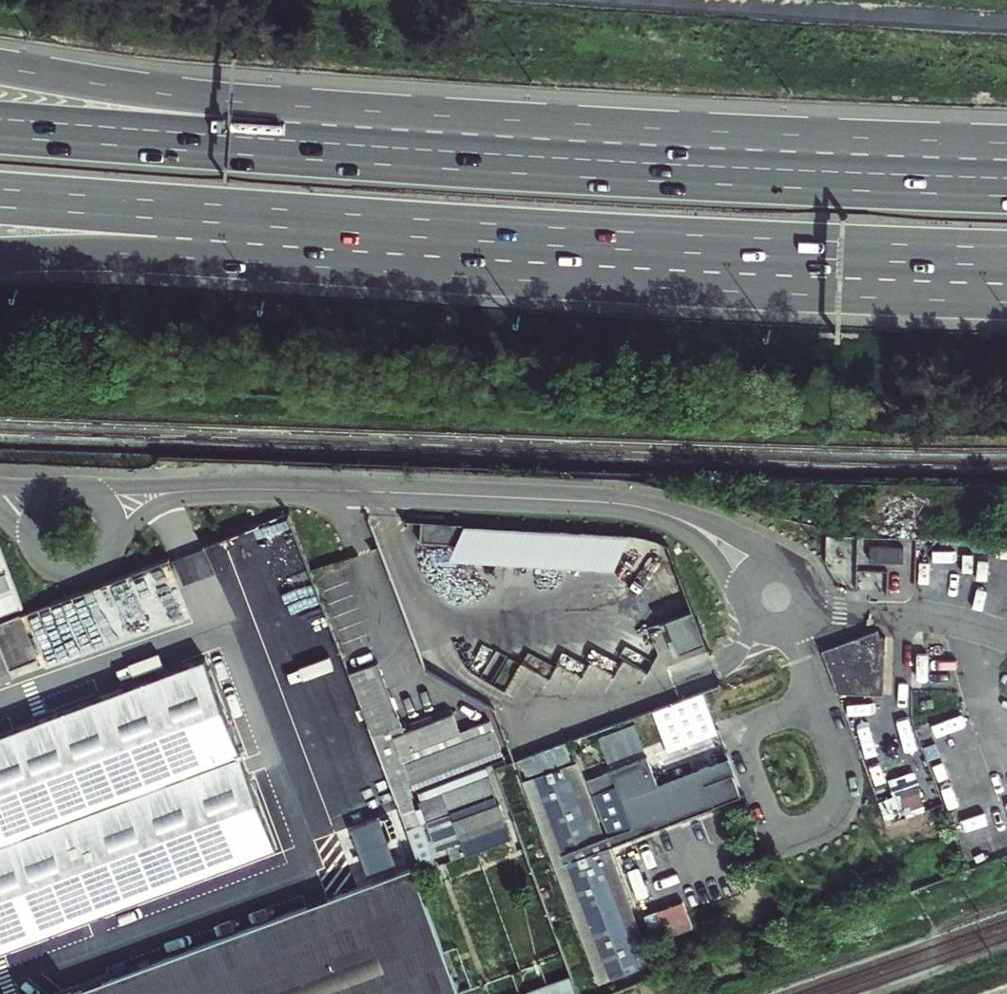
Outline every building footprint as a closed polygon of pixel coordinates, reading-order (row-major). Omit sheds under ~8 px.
[(629,537),(422,524),(420,543),(458,545),(451,560),(615,571),(629,537)] [(832,535),(831,553),(854,554),(855,536),(832,535)] [(872,548),(872,562),(904,562),(904,548),(872,548)] [(674,658),(706,647),(694,613),(668,623),(674,640),(669,642),(674,658)] [(0,625),(16,669),(40,659),(24,616),(0,625)] [(13,670),(16,669),(0,625),(0,674),(13,670)] [(879,632),(824,652),(839,694),(884,696),(886,639),(881,639),(879,632)] [(0,736),(0,952),(279,848),(208,659),(0,736)] [(382,664),(353,675),(426,865),(428,872),(520,837),(493,765),(506,760),(491,722),(463,732),(457,715),(408,733),(382,664)] [(0,674),(0,684),(16,678),(13,670),(0,674)] [(694,711),(654,725),(664,753),(704,738),(694,711)] [(608,762),(644,749),(636,726),(600,739),(608,762)] [(647,759),(587,780),(580,762),(575,764),(567,743),(520,761),(528,781),(524,783),(597,986),(653,966),(611,848),(743,800),(730,763),(659,789),(647,759)] [(938,783),(966,775),(956,744),(928,753),(938,783)] [(382,822),(354,831),(362,855),(390,844),(382,822)] [(428,872),(426,865),(127,978),(125,972),(66,993),(474,993),(428,872)] [(683,902),(660,909),(667,932),(690,924),(683,902)] [(577,990),(572,976),(523,993),(578,993),(577,990)]
